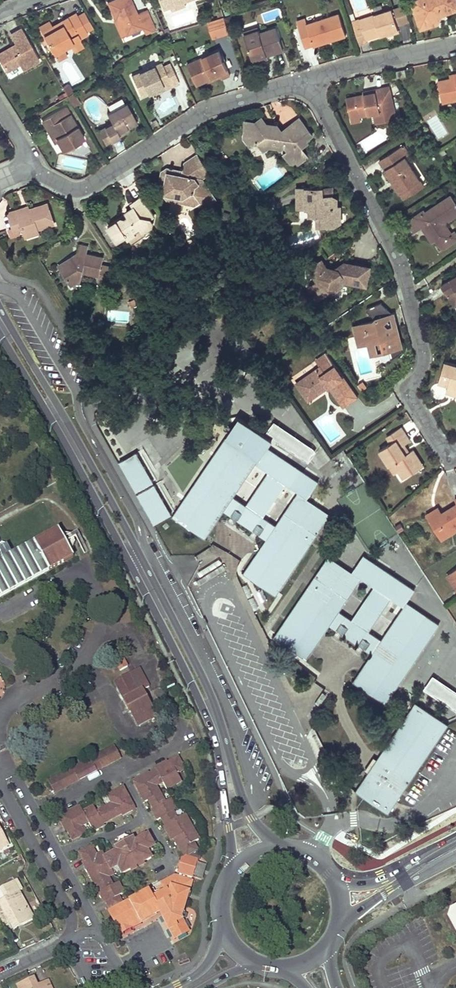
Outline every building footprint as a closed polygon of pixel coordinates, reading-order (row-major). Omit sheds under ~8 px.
[(128,0),(111,0),(105,3),(112,20),(116,18),(123,34),(140,27),(142,33),(153,29),(144,10),(135,14),(128,0)] [(419,30),(435,24),(441,12),(444,14),(455,9),(455,5),(454,0),(409,0),(419,30)] [(359,24),(351,26),(358,45),(365,43),(364,40),(384,34),(397,29),(391,9),(358,20),(359,24)] [(76,15),(84,30),(91,26),(83,12),(76,15)] [(46,17),(36,22),(52,53),(62,48),(68,45),(72,43),(69,37),(76,34),(78,39),(86,34),(84,30),(76,15),(75,13),(59,22),(61,26),(53,30),(51,26),(46,17)] [(304,25),(296,27),(303,46),(311,44),(311,46),(343,35),(336,15),(304,25)] [(222,17),(207,22),(212,38),(227,33),(222,17)] [(294,22),(296,27),(304,25),(303,19),(294,22)] [(257,27),(242,32),(243,35),(258,31),(257,27)] [(18,28),(9,34),(14,43),(0,52),(0,63),(4,71),(18,63),(22,70),(37,61),(18,28)] [(274,28),(266,31),(258,33),(258,31),(243,35),(250,59),(264,54),(281,49),(274,28)] [(84,48),(78,39),(76,34),(69,37),(72,43),(68,45),(73,54),(84,48)] [(62,48),(52,53),(57,61),(67,56),(62,48)] [(227,74),(217,50),(184,64),(193,84),(205,78),(205,77),(216,72),(217,75),(218,78),(227,74)] [(160,62),(130,75),(139,95),(151,90),(168,82),(170,85),(177,82),(168,63),(162,65),(160,62)] [(405,77),(404,70),(393,72),(395,79),(405,77)] [(436,80),(440,102),(455,99),(455,71),(451,72),(452,76),(447,77),(436,80)] [(217,75),(216,72),(205,77),(205,78),(207,80),(217,75)] [(170,85),(168,82),(151,90),(153,93),(158,91),(170,85)] [(395,119),(391,102),(387,86),(373,89),(373,92),(362,94),(345,98),(350,118),(359,116),(373,113),(375,123),(395,119)] [(70,91),(65,95),(71,105),(76,102),(70,91)] [(110,123),(103,127),(109,140),(117,136),(114,133),(124,126),(133,121),(124,104),(120,105),(118,100),(105,106),(108,112),(105,113),(110,123)] [(81,139),(74,126),(67,113),(63,106),(53,112),(39,119),(43,127),(47,125),(53,135),(61,150),(81,139)] [(299,165),(304,162),(309,158),(302,149),(308,144),(305,140),(311,136),(298,120),(281,132),(278,128),(267,128),(264,123),(260,118),(253,123),(249,127),(251,131),(242,137),(249,146),(254,142),(257,143),(263,151),(270,147),(279,148),(281,151),(286,148),(289,152),(284,155),(291,165),(299,165)] [(253,123),(243,121),(242,137),(251,131),(249,127),(253,123)] [(47,125),(43,127),(49,137),(53,135),(47,125)] [(124,126),(114,133),(117,136),(126,130),(124,126)] [(103,127),(95,131),(102,144),(109,140),(103,127)] [(402,145),(378,159),(399,193),(412,184),(418,181),(404,157),(408,154),(402,145)] [(200,179),(209,173),(197,154),(185,162),(183,170),(182,174),(163,171),(161,183),(165,184),(163,194),(167,200),(173,195),(181,197),(185,203),(193,204),(199,200),(204,207),(214,200),(200,179)] [(412,184),(399,193),(403,199),(422,186),(418,181),(412,184)] [(332,227),(335,224),(338,222),(339,208),(335,207),(335,199),(331,199),(331,195),(320,195),(320,188),(295,188),(295,208),(308,208),(308,215),(315,215),(315,225),(325,225),(325,227),(332,227)] [(441,249),(452,242),(449,238),(452,236),(450,233),(443,223),(455,215),(455,205),(450,196),(425,213),(424,211),(407,222),(414,233),(423,227),(432,242),(435,240),(441,249)] [(153,225),(151,222),(149,220),(154,217),(141,198),(130,205),(133,209),(126,213),(129,218),(124,221),(120,219),(107,228),(117,243),(126,237),(128,241),(135,237),(133,234),(140,230),(143,234),(151,229),(153,225)] [(51,223),(44,204),(26,210),(16,214),(15,210),(6,214),(12,232),(21,229),(23,233),(34,229),(51,223)] [(242,209),(235,213),(239,219),(245,214),(242,209)] [(25,237),(36,233),(34,229),(23,233),(25,237)] [(135,237),(136,239),(143,234),(140,230),(133,234),(135,237)] [(77,252),(66,259),(69,264),(61,269),(71,285),(82,278),(83,272),(100,275),(99,281),(109,283),(112,268),(110,266),(102,265),(104,257),(86,254),(88,245),(79,243),(77,252)] [(69,264),(66,259),(58,264),(61,269),(69,264)] [(312,266),(309,268),(312,275),(317,275),(316,282),(310,286),(309,290),(314,297),(317,295),(319,298),(328,292),(331,292),(338,287),(338,285),(344,281),(361,284),(362,281),(365,282),(368,269),(365,269),(365,265),(346,261),(337,268),(334,267),(330,270),(324,268),(325,264),(322,260),(318,262),(312,261),(312,266)] [(442,285),(455,306),(455,277),(442,285)] [(373,318),(372,320),(371,322),(354,325),(359,345),(367,343),(374,341),(377,353),(387,351),(389,361),(400,354),(394,327),(385,325),(383,319),(394,317),(383,305),(368,308),(367,308),(366,309),(366,310),(366,311),(373,318)] [(397,327),(397,317),(394,317),(383,319),(385,325),(394,327),(397,327)] [(367,343),(370,355),(377,353),(374,341),(367,343)] [(320,367),(295,384),(304,397),(324,383),(327,387),(330,385),(335,391),(332,393),(342,406),(355,397),(328,358),(318,365),(320,367)] [(444,361),(437,384),(447,387),(455,390),(455,365),(444,361)] [(304,397),(307,401),(327,387),(324,383),(304,397)] [(445,393),(455,397),(455,390),(447,387),(445,393)] [(260,461),(269,448),(274,440),(240,417),(227,438),(260,461)] [(410,468),(419,462),(412,450),(405,455),(400,447),(409,441),(401,428),(387,436),(391,444),(380,450),(395,474),(400,472),(404,479),(413,473),(410,468)] [(260,461),(227,438),(172,517),(204,539),(224,511),(231,516),(237,520),(253,531),(259,535),(266,540),(243,574),(276,597),(311,545),(331,516),(308,500),(311,496),(301,489),(276,527),(262,518),(288,480),(272,470),(246,507),(234,498),(260,461)] [(297,467),(269,448),(260,461),(272,470),(288,480),(297,467)] [(155,479),(139,450),(122,459),(138,488),(155,479)] [(413,473),(423,467),(419,462),(410,468),(413,473)] [(320,482),(297,467),(288,480),(301,489),(311,496),(320,482)] [(158,482),(140,491),(156,521),(174,511),(158,482)] [(443,514),(430,522),(442,541),(455,532),(455,506),(443,514)] [(440,510),(428,518),(430,522),(443,514),(440,510)] [(237,520),(231,516),(227,521),(233,525),(237,520)] [(73,556),(70,551),(61,534),(58,528),(46,535),(13,553),(4,558),(0,560),(0,596),(73,556)] [(259,535),(253,531),(249,536),(255,541),(259,535)] [(62,533),(61,534),(70,551),(72,550),(73,549),(74,547),(74,546),(75,545),(75,544),(75,542),(75,541),(74,539),(74,538),(73,537),(73,536),(72,535),(70,534),(69,534),(68,533),(67,533),(65,533),(63,533),(62,533)] [(2,554),(9,551),(9,547),(7,543),(1,541),(0,542),(0,551),(2,554)] [(9,551),(2,554),(4,558),(13,553),(9,547),(9,551)] [(386,571),(364,556),(356,568),(365,575),(378,583),(386,571)] [(329,558),(274,637),(306,659),(330,625),(337,630),(343,634),(359,645),(365,649),(373,654),(354,682),(386,704),(439,626),(407,603),(382,640),(369,631),(394,594),(378,583),(352,621),(340,612),(365,575),(356,568),(353,574),(329,558)] [(455,581),(455,569),(447,575),(453,583),(455,581)] [(416,591),(386,571),(378,583),(394,594),(407,603),(416,591)] [(343,634),(337,630),(334,636),(340,640),(343,634)] [(365,649),(359,645),(356,650),(362,654),(365,649)] [(128,665),(123,657),(121,658),(117,651),(112,654),(120,669),(128,665)] [(134,715),(151,706),(143,689),(138,692),(132,680),(144,674),(140,668),(128,673),(114,680),(128,707),(129,707),(134,715)] [(138,692),(143,689),(150,686),(144,674),(132,680),(138,692)] [(433,677),(426,687),(452,705),(455,700),(455,693),(433,677)] [(405,719),(355,791),(388,813),(448,726),(415,703),(405,719)] [(156,715),(151,706),(134,715),(138,724),(147,720),(156,715)] [(306,735),(318,755),(327,750),(314,730),(306,735)] [(112,744),(46,779),(52,791),(118,756),(112,744)] [(160,782),(164,789),(179,781),(175,774),(181,770),(174,757),(162,764),(159,762),(155,764),(155,768),(153,769),(154,770),(160,782)] [(160,782),(154,770),(142,777),(139,775),(135,777),(135,781),(133,782),(144,802),(146,800),(158,793),(154,786),(160,782)] [(109,802),(102,806),(109,819),(122,812),(125,814),(130,811),(130,808),(131,806),(120,786),(105,795),(109,802)] [(163,802),(158,793),(146,800),(152,811),(151,815),(153,819),(156,820),(159,818),(170,811),(174,809),(168,799),(163,802)] [(91,805),(80,812),(86,823),(90,830),(94,832),(98,829),(98,825),(109,819),(102,806),(94,810),(91,805)] [(80,812),(78,808),(59,818),(59,820),(58,822),(60,827),(64,827),(71,841),(81,835),(78,827),(86,823),(80,812)] [(174,819),(170,811),(159,818),(165,830),(163,833),(167,839),(170,839),(171,840),(190,830),(182,816),(174,819)] [(195,840),(190,830),(171,840),(174,846),(177,847),(184,859),(196,853),(190,843),(195,840)] [(113,847),(116,851),(124,847),(136,840),(133,836),(126,834),(115,840),(113,847)] [(136,840),(124,847),(134,864),(148,856),(146,854),(143,849),(149,846),(152,844),(147,834),(136,840)] [(116,851),(103,858),(105,863),(108,868),(111,867),(115,864),(118,869),(120,872),(134,864),(124,847),(116,851)] [(94,856),(89,848),(78,854),(84,865),(83,868),(86,873),(105,863),(103,858),(100,853),(94,856)] [(178,862),(173,876),(184,880),(186,876),(190,878),(198,856),(196,853),(184,859),(178,862)] [(197,862),(195,877),(203,879),(205,864),(197,862)] [(105,863),(86,873),(89,878),(92,879),(99,891),(110,885),(105,877),(111,873),(108,868),(105,863)] [(109,911),(108,912),(119,933),(157,912),(171,939),(186,931),(178,915),(189,882),(184,880),(173,876),(172,876),(164,880),(169,887),(163,890),(160,892),(158,889),(153,892),(150,888),(121,904),(109,911)] [(4,922),(9,920),(13,917),(16,922),(20,919),(22,922),(33,916),(18,889),(23,887),(18,877),(0,887),(1,889),(0,889),(0,915),(4,922)] [(164,880),(159,883),(163,890),(169,887),(164,880)] [(122,892),(116,882),(110,885),(99,891),(97,893),(100,899),(103,898),(109,911),(121,904),(116,896),(122,892)] [(450,912),(448,918),(453,930),(455,931),(455,909),(450,912)] [(9,920),(13,928),(22,922),(20,919),(16,922),(13,917),(9,920)] [(36,985),(34,980),(29,983),(27,979),(17,983),(19,987),(52,987),(48,980),(36,985)]
